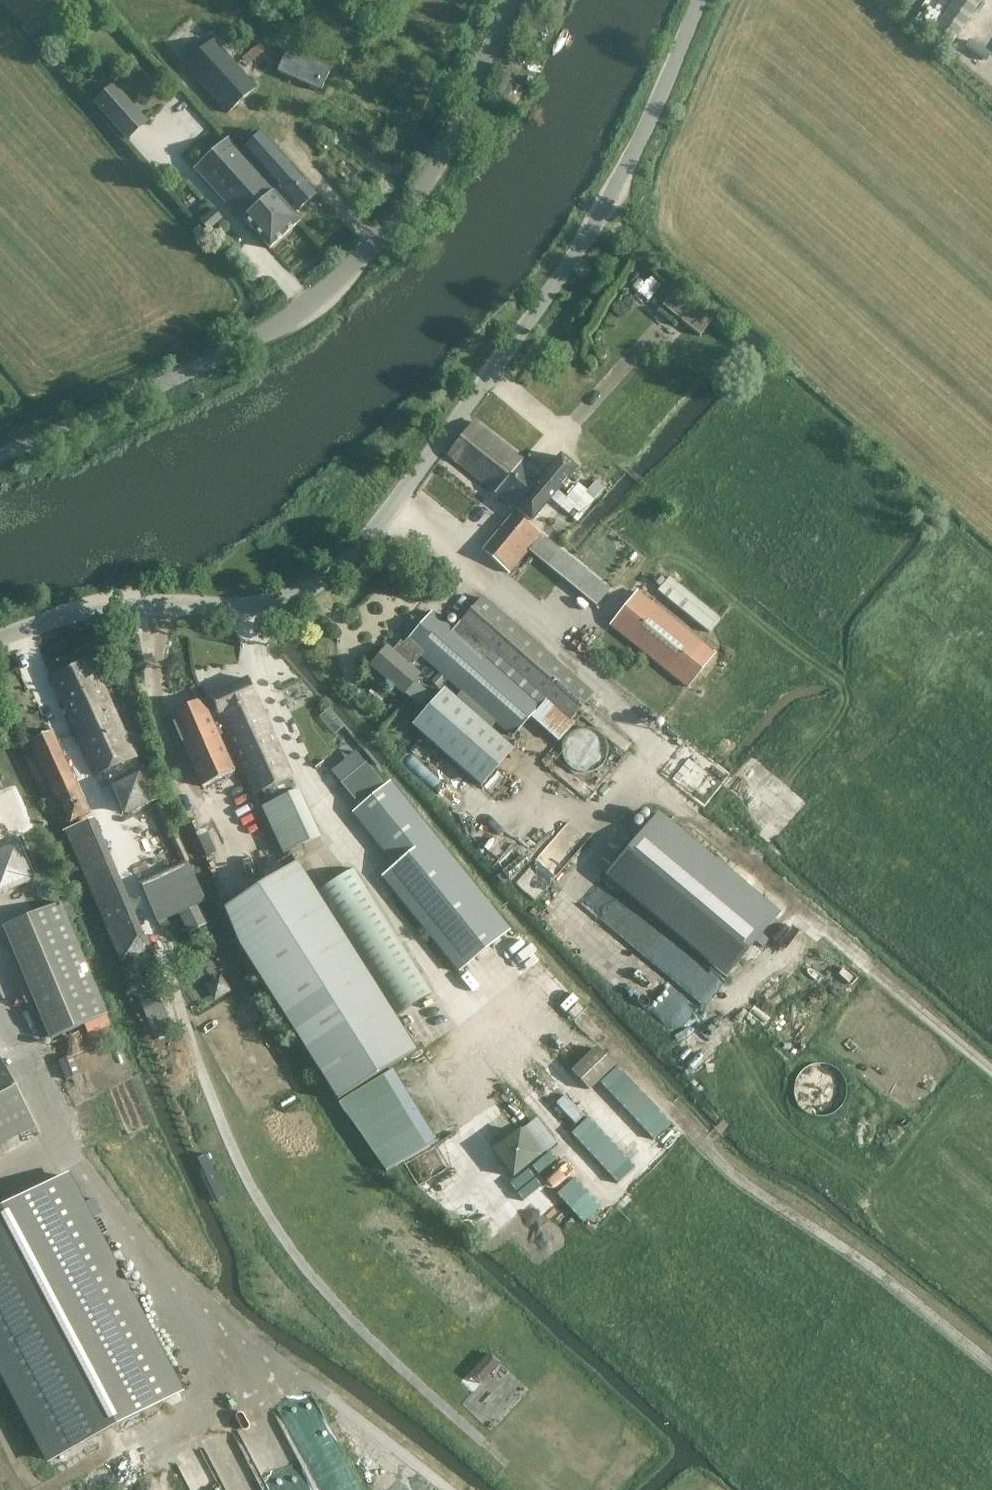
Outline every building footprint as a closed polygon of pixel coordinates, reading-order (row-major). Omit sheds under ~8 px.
[(951,0),(931,0),(922,16),(936,25),(951,0)] [(937,25),(956,39),(984,0),(955,0),(937,25)] [(228,114),(256,89),(212,40),(185,65),(228,114)] [(288,54),(281,73),(317,89),(325,72),(288,54)] [(148,124),(113,86),(93,104),(128,142),(148,124)] [(289,208),(289,207),(293,204),(298,209),(318,191),(263,132),(243,151),(275,185),(273,187),(273,188),(271,189),(289,208)] [(273,188),(273,187),(228,139),(195,170),(244,222),(245,220),(271,248),(301,220),(289,207),(289,208),(271,189),(273,188)] [(208,232),(222,220),(214,210),(199,223),(208,232)] [(664,302),(701,333),(711,320),(673,291),(664,302)] [(475,421),(447,456),(477,478),(532,522),(552,499),(540,489),(537,493),(533,491),(531,494),(523,487),(524,486),(519,482),(518,483),(515,480),(529,463),(475,421)] [(540,489),(552,499),(576,470),(560,457),(545,475),(529,463),(515,480),(518,483),(519,482),(524,486),(523,487),(531,494),(533,491),(537,493),(540,489)] [(509,574),(542,535),(514,513),(483,551),(509,574)] [(671,574),(659,588),(711,632),(723,618),(671,574)] [(688,688),(715,655),(637,591),(610,624),(688,688)] [(514,736),(522,727),(540,706),(524,692),(529,686),(570,722),(593,696),(481,598),(453,630),(431,611),(403,643),(400,641),(391,651),(386,647),(370,665),(418,706),(429,693),(415,681),(419,676),(410,668),(422,656),(514,736)] [(140,758),(125,727),(91,661),(50,678),(95,778),(140,758)] [(288,795),(281,781),(289,777),(247,679),(222,689),(222,690),(210,696),(206,698),(219,727),(224,736),(229,735),(257,794),(264,790),(271,805),(264,808),(287,853),(318,836),(295,791),(288,795)] [(514,750),(488,727),(446,690),(413,725),(481,785),(514,750)] [(219,727),(206,698),(170,715),(202,788),(235,772),(219,737),(224,736),(219,727)] [(71,823),(90,814),(52,732),(29,742),(56,800),(60,799),(71,823)] [(691,741),(670,771),(708,798),(729,768),(691,741)] [(129,814),(161,799),(144,763),(114,777),(118,785),(115,786),(129,814)] [(459,972),(510,931),(390,783),(352,814),(395,866),(382,876),(459,972)] [(10,837),(0,812),(0,841),(10,837)] [(657,813),(618,860),(739,961),(778,915),(657,813)] [(121,962),(152,949),(146,936),(137,939),(87,822),(65,831),(121,962)] [(16,844),(0,851),(0,895),(32,880),(16,844)] [(420,1053),(397,1016),(318,891),(300,863),(227,909),(347,1099),(420,1053)] [(196,931),(208,924),(182,869),(161,879),(179,913),(185,910),(196,931)] [(318,891),(397,1016),(432,994),(354,869),(318,891)] [(51,1039),(108,1016),(60,903),(4,927),(51,1039)] [(595,969),(620,951),(617,947),(626,940),(607,914),(573,938),(595,969)] [(632,960),(644,983),(655,978),(642,954),(632,960)] [(209,982),(213,997),(230,992),(225,977),(209,982)] [(149,1022),(168,1017),(160,987),(141,992),(149,1022)] [(598,1044),(572,1068),(591,1089),(617,1064),(598,1044)] [(36,1126),(0,1057),(0,1145),(36,1126)] [(619,1064),(601,1080),(654,1138),(672,1122),(619,1064)] [(493,1148),(514,1176),(559,1142),(538,1114),(493,1148)] [(591,1115),(573,1130),(610,1175),(629,1160),(591,1115)] [(64,1454),(171,1398),(109,1281),(59,1186),(0,1217),(0,1332),(10,1351),(64,1454)] [(470,1375),(481,1385),(499,1365),(488,1355),(470,1375)] [(320,1489),(363,1489),(312,1381),(277,1398),(320,1489)]
